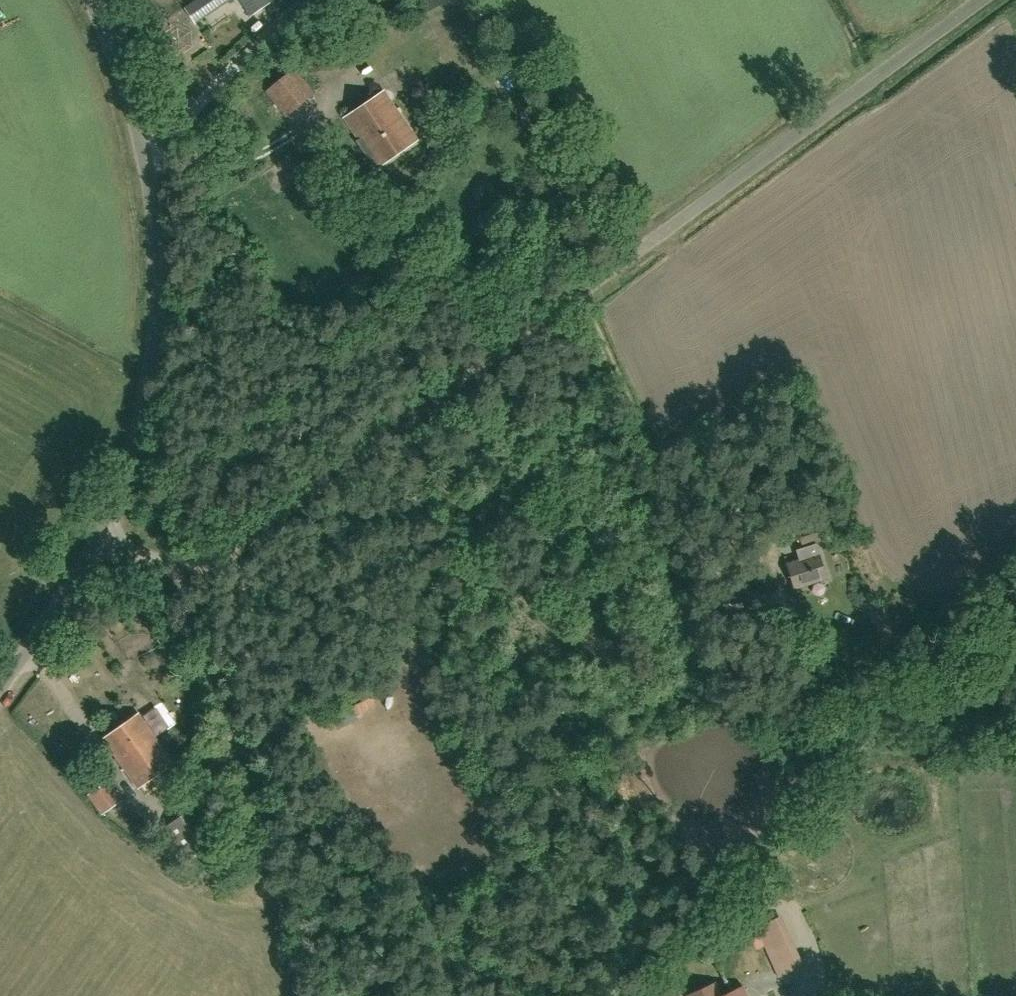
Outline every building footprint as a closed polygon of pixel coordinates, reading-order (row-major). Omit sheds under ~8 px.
[(185,5),(196,22),(229,0),(193,0),(185,5)] [(250,16),(270,3),(269,0),(240,0),(250,16)] [(447,0),(417,0),(424,13),(447,0)] [(266,90),(286,116),(314,94),(294,69),(266,90)] [(346,116),(379,165),(416,140),(383,91),(369,100),(373,105),(363,111),(360,107),(346,116)] [(817,531),(798,536),(801,546),(820,540),(817,531)] [(797,550),(800,559),(790,562),(797,586),(825,577),(815,544),(797,550)] [(105,737),(140,786),(173,762),(138,714),(105,737)] [(102,814),(123,799),(109,779),(88,794),(102,814)] [(166,826),(195,866),(225,845),(196,805),(166,826)] [(804,969),(781,915),(749,928),(758,948),(766,945),(780,978),(804,969)] [(742,986),(722,995),(716,982),(689,994),(690,995),(747,995),(742,986)]
